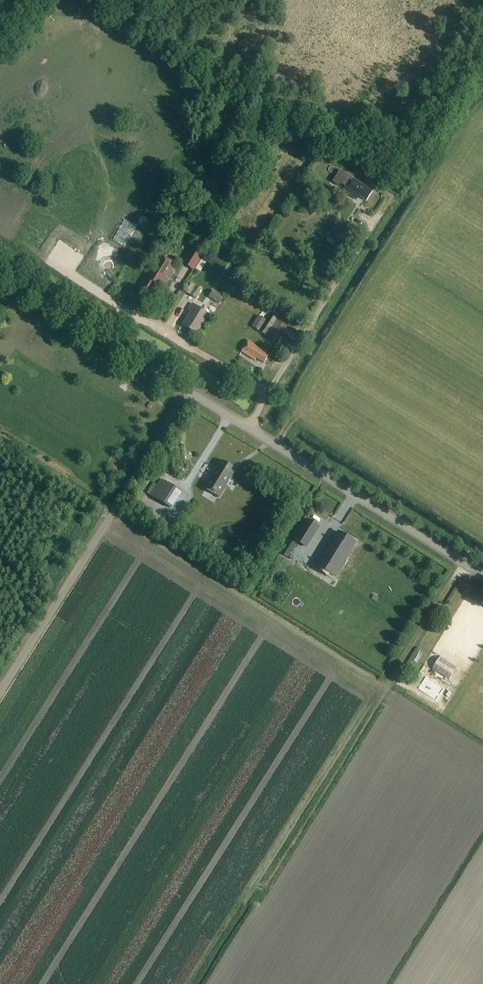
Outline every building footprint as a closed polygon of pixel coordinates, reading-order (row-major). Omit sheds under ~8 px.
[(340,170),(332,182),(339,187),(340,184),(346,188),(344,190),(343,192),(356,201),(359,197),(365,200),(371,191),(352,178),(340,170)] [(204,196),(212,201),(220,187),(212,182),(204,196)] [(346,243),(353,231),(354,230),(344,223),(343,225),(335,237),(345,243),(346,243)] [(242,249),(240,253),(245,257),(247,253),(250,254),(252,249),(250,248),(252,244),(245,240),(240,248),(242,249)] [(181,263),(192,269),(201,255),(190,248),(181,263)] [(168,260),(176,266),(181,258),(173,253),(168,260)] [(137,295),(146,300),(156,285),(160,287),(174,264),(158,255),(139,287),(141,288),(137,295)] [(320,275),(327,276),(328,272),(326,272),(326,268),(320,268),(320,275)] [(189,295),(195,299),(201,289),(195,286),(189,295)] [(212,289),(208,297),(218,303),(222,295),(212,289)] [(191,312),(183,325),(196,333),(208,314),(191,304),(188,310),(191,312)] [(251,326),(276,343),(287,326),(262,310),(251,326)] [(252,330),(248,338),(258,342),(261,335),(252,330)] [(255,357),(263,363),(269,354),(248,341),(242,352),(254,360),(255,357)] [(218,498),(233,473),(229,470),(231,467),(220,460),(203,488),(218,498)] [(146,484),(148,480),(142,476),(140,481),(146,484)] [(172,509),(182,492),(161,479),(150,496),(172,509)] [(282,529),(276,535),(288,546),(293,540),(282,529)] [(301,532),(294,542),(303,547),(306,549),(312,539),(310,537),(301,532)] [(343,562),(340,560),(344,554),(347,556),(355,542),(346,536),(344,540),(336,535),(330,546),(332,547),(329,553),(326,552),(317,566),(334,576),(343,562)] [(271,548),(266,557),(283,568),(289,560),(271,548)] [(440,657),(433,669),(450,680),(457,668),(440,657)]
